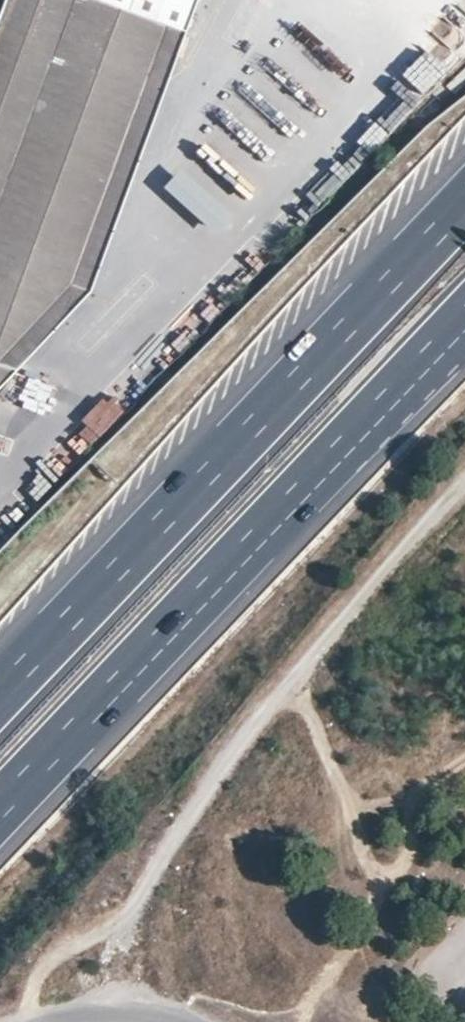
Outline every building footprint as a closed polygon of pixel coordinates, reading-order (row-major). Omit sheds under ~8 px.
[(91,295),(75,288),(158,56),(175,62),(197,0),(7,0),(0,20),(0,392),(90,297),(91,295)] [(75,288),(91,295),(175,62),(158,56),(75,288)] [(422,91),(443,78),(435,66),(415,79),(422,91)] [(364,157),(384,138),(370,123),(350,141),(364,157)]
